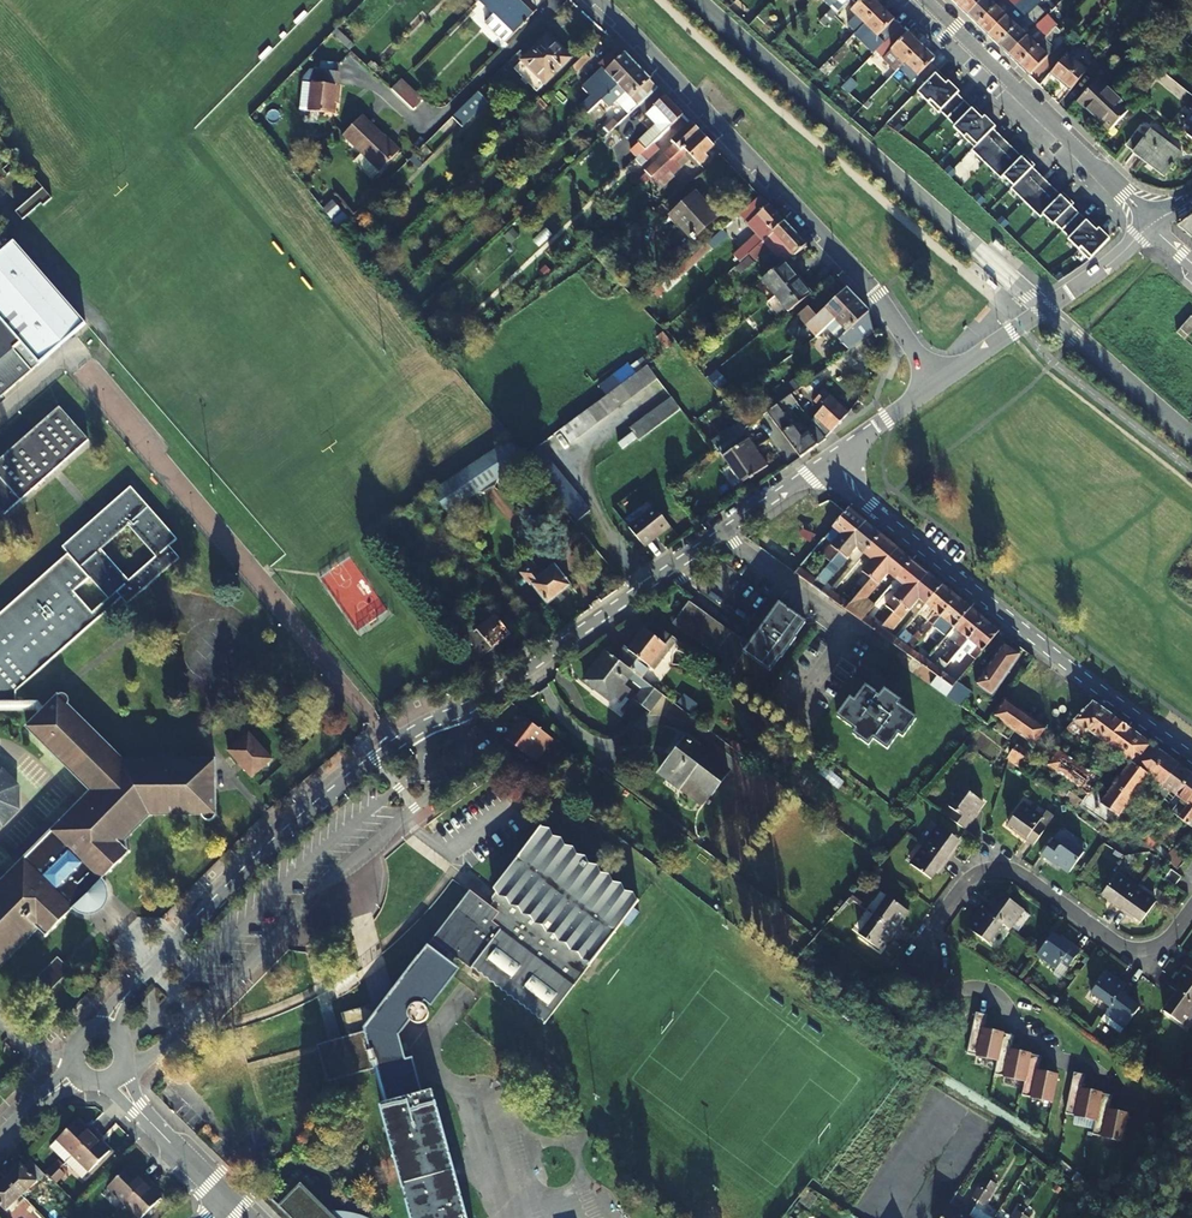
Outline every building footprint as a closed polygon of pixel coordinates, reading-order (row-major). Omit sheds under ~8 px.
[(492,14),(484,23),(504,42),(533,13),(519,0),(479,0),(492,14)] [(533,13),(536,10),(525,0),(519,0),(533,13)] [(849,0),(832,0),(840,8),(849,0)] [(849,0),(854,6),(851,10),(864,23),(881,5),(875,0),(849,0)] [(956,4),(967,14),(981,0),(960,0),(956,4)] [(990,1),(990,0),(981,0),(967,14),(977,24),(1001,0),(991,0),(990,1)] [(1005,16),(1017,3),(1020,0),(1001,0),(977,24),(987,34),(1005,16)] [(884,43),(901,26),(881,5),(864,23),(884,43)] [(998,44),(1008,54),(1034,28),(1047,15),(1037,5),(1029,14),(998,44)] [(840,8),(831,18),(836,23),(845,13),(840,8)] [(998,44),(1029,14),(1024,9),(1011,21),(1005,16),(987,34),(998,44)] [(1175,33),(1183,40),(1191,30),(1191,14),(1175,33)] [(901,26),(884,43),(898,57),(904,62),(921,45),(901,26)] [(1008,54),(1019,65),(1051,32),(1046,27),(1039,34),(1034,28),(1008,54)] [(1019,65),(1029,75),(1055,49),(1049,43),(1060,31),(1056,27),(1051,32),(1019,65)] [(338,28),(332,33),(349,49),(355,44),(338,28)] [(571,55),(548,33),(514,68),(536,90),(571,55)] [(863,42),(854,33),(847,40),(856,49),(863,42)] [(638,66),(618,44),(598,63),(612,78),(596,94),(601,100),(638,66)] [(594,45),(571,67),(575,72),(598,50),(594,45)] [(922,86),(940,67),(933,61),(935,58),(921,45),(904,62),(900,66),(922,86)] [(1049,74),(1069,91),(1092,63),(1072,47),(1049,74)] [(890,76),(900,66),(904,62),(898,57),(884,71),(890,76)] [(833,66),(827,60),(819,69),(825,74),(833,66)] [(608,107),(616,101),(625,92),(637,105),(657,86),(638,66),(601,100),(608,107)] [(334,113),(339,71),(314,68),(309,111),(334,113)] [(960,91),(938,71),(918,92),(939,112),(941,111),(957,94),(960,91)] [(391,88),(412,109),(422,99),(401,78),(391,88)] [(1079,100),(1110,130),(1129,109),(1099,80),(1079,100)] [(1124,93),(1135,103),(1143,95),(1131,85),(1124,93)] [(452,118),(461,127),(487,101),(478,92),(452,118)] [(625,92),(616,101),(628,114),(637,105),(625,92)] [(956,126),(972,109),(957,94),(941,111),(956,126)] [(682,113),(665,95),(648,111),(658,122),(638,140),(645,148),(649,145),(672,123),(682,113)] [(954,128),(975,148),(992,130),(995,126),(974,106),(972,109),(956,126),(954,128)] [(1180,129),(1191,139),(1191,115),(1180,129)] [(398,152),(362,116),(343,135),(379,171),(398,152)] [(598,133),(603,138),(614,127),(619,123),(614,118),(598,133)] [(700,131),(690,121),(671,139),(675,143),(647,169),(653,175),(672,158),(700,131)] [(1004,177),(1022,158),(992,130),(975,148),(972,150),(1002,179),(1004,177)] [(1165,173),(1180,152),(1151,130),(1145,137),(1137,132),(1127,146),(1134,152),(1150,165),(1152,163),(1165,173)] [(700,131),(672,158),(677,163),(689,152),(700,164),(708,157),(705,153),(713,146),(700,131)] [(645,148),(638,154),(635,157),(641,163),(654,151),(649,145),(645,148)] [(424,166),(414,155),(409,159),(420,170),(424,166)] [(1004,177),(1015,187),(1032,168),(1035,166),(1024,155),(1022,158),(1004,177)] [(1044,214),(1061,196),(1032,168),(1015,187),(1012,190),(1041,217),(1044,214)] [(43,189),(15,211),(21,219),(49,197),(43,189)] [(692,190),(668,213),(692,238),(716,215),(692,190)] [(1075,205),(1063,194),(1061,196),(1044,214),(1055,225),(1072,207),(1075,205)] [(740,213),(747,220),(755,212),(757,213),(768,203),(760,195),(740,213)] [(334,203),(325,210),(339,228),(348,219),(334,203)] [(755,212),(747,220),(758,233),(734,254),(740,261),(764,239),(784,221),(768,203),(757,213),(755,212)] [(1070,239),(1087,221),(1072,207),(1055,225),(1070,239)] [(1178,225),(1191,237),(1191,216),(1178,225)] [(1068,240),(1090,260),(1110,239),(1089,219),(1087,221),(1070,239),(1068,240)] [(784,221),(764,239),(769,245),(779,236),(791,249),(781,257),(784,261),(785,262),(804,245),(806,244),(784,221)] [(722,229),(675,271),(679,276),(726,234),(722,229)] [(87,324),(15,242),(0,254),(0,318),(23,343),(41,364),(87,324)] [(783,261),(761,279),(774,295),(797,278),(783,261)] [(788,312),(810,294),(797,278),(774,295),(788,312)] [(846,287),(816,314),(808,304),(797,314),(816,335),(827,325),(857,299),(846,287)] [(872,334),(874,332),(869,311),(857,299),(827,325),(846,346),(844,348),(847,352),(872,334)] [(1184,339),(1191,329),(1191,316),(1176,332),(1184,339)] [(0,318),(0,398),(32,371),(14,350),(23,343),(0,318)] [(32,371),(41,364),(23,343),(14,350),(32,371)] [(777,365),(797,351),(793,345),(773,359),(777,365)] [(647,366),(625,382),(635,395),(657,379),(647,366)] [(826,368),(791,394),(796,401),(830,374),(826,368)] [(618,388),(627,400),(635,395),(625,382),(618,388)] [(619,406),(627,400),(618,388),(610,394),(619,406)] [(824,437),(848,412),(824,390),(815,401),(821,407),(810,419),(813,423),(824,437)] [(612,412),(619,406),(610,394),(602,399),(612,412)] [(825,439),(824,437),(813,423),(799,433),(783,411),(796,401),(791,394),(767,412),(800,457),(825,439)] [(680,409),(671,398),(630,428),(639,441),(680,409)] [(612,412),(602,399),(595,404),(605,417),(612,412)] [(605,417),(595,404),(588,409),(590,411),(597,422),(605,417)] [(0,459),(0,508),(5,513),(88,441),(59,408),(0,459)] [(590,411),(588,409),(582,414),(590,425),(591,427),(597,422),(590,411)] [(590,425),(582,414),(574,419),(584,432),(591,427),(590,425)] [(584,432),(574,419),(568,424),(577,437),(584,432)] [(577,437),(568,424),(560,429),(570,442),(577,437)] [(717,447),(733,436),(728,427),(711,438),(717,447)] [(733,436),(717,447),(740,483),(767,466),(743,429),(733,436)] [(431,491),(447,511),(477,491),(485,492),(495,486),(497,478),(524,460),(509,441),(431,491)] [(539,445),(525,455),(531,462),(544,452),(539,445)] [(544,452),(531,462),(537,469),(550,459),(544,452)] [(550,459),(537,469),(543,477),(545,475),(556,466),(550,459)] [(543,477),(548,484),(562,473),(556,466),(545,475),(543,477)] [(562,473),(548,484),(554,491),(568,481),(562,473)] [(568,481),(554,491),(560,498),(573,488),(568,481)] [(172,549),(180,541),(133,488),(63,547),(70,555),(0,616),(0,702),(19,702),(19,693),(125,600),(130,607),(183,561),(172,549)] [(560,498),(566,506),(579,495),(573,488),(560,498)] [(566,506),(572,513),(574,512),(585,503),(579,495),(566,506)] [(591,510),(585,503),(574,512),(572,513),(578,520),(591,510)] [(645,546),(671,526),(654,505),(629,526),(645,546)] [(858,531),(867,521),(850,507),(845,512),(844,513),(831,528),(839,534),(830,545),(822,556),(830,562),(832,560),(848,540),(848,539),(856,529),(858,531)] [(880,532),(867,521),(858,531),(856,529),(848,539),(848,540),(832,560),(838,565),(845,558),(847,559),(856,548),(862,553),(880,532)] [(839,534),(831,528),(823,539),(830,545),(839,534)] [(880,532),(862,553),(871,560),(862,572),(865,574),(859,582),(863,586),(880,565),(879,565),(887,555),(889,557),(898,547),(896,546),(880,532)] [(880,565),(863,586),(869,591),(875,583),(878,585),(888,575),(895,580),(911,560),(912,559),(905,553),(898,547),(889,557),(887,555),(879,565),(880,565)] [(911,560),(895,580),(901,585),(886,605),(890,609),(884,617),(887,619),(893,612),(912,590),(909,588),(917,579),(920,581),(927,574),(928,572),(912,559),(911,560)] [(540,574),(532,564),(521,572),(529,583),(546,605),(571,585),(554,563),(540,574)] [(812,583),(816,578),(800,566),(795,571),(794,572),(810,585),(812,583)] [(942,584),(928,572),(927,574),(920,581),(917,579),(909,588),(912,590),(893,612),(899,616),(906,608),(908,610),(917,599),(925,605),(941,586),(942,584)] [(828,594),(832,590),(816,578),(812,583),(810,585),(826,596),(828,594)] [(941,586),(925,605),(934,612),(927,620),(932,624),(939,616),(955,597),(956,595),(942,584),(941,586)] [(845,607),(849,602),(832,590),(828,594),(826,596),(844,609),(845,607)] [(955,597),(939,616),(948,624),(942,632),(947,636),(953,628),(969,609),(970,607),(956,595),(955,597)] [(485,620),(474,630),(468,634),(484,653),(509,632),(484,602),(476,609),(485,620)] [(845,607),(844,609),(860,621),(861,619),(865,614),(849,602),(845,607)] [(743,652),(747,647),(691,603),(675,623),(732,667),(743,652)] [(747,647),(743,652),(769,672),(781,657),(782,658),(796,639),(794,638),(805,624),(779,605),(758,632),(747,647)] [(934,612),(925,605),(918,613),(927,620),(934,612)] [(969,609),(953,628),(962,635),(956,643),(942,661),(947,666),(961,648),(968,640),(984,621),(985,619),(970,607),(969,609)] [(485,620),(476,609),(465,619),(474,630),(485,620)] [(878,631),(882,626),(865,614),(861,619),(860,621),(871,629),(877,633),(878,631)] [(948,624),(939,616),(932,624),(942,632),(948,624)] [(984,621),(968,640),(976,647),(970,655),(956,673),(960,677),(998,632),(999,630),(985,619),(984,621)] [(676,640),(651,620),(645,629),(643,628),(627,650),(624,647),(615,658),(639,676),(647,665),(654,669),(676,640)] [(918,641),(929,629),(925,625),(914,638),(918,641)] [(894,642),(898,637),(882,626),(878,631),(877,633),(892,644),(894,642)] [(962,635),(953,628),(947,636),(956,643),(962,635)] [(484,653),(468,634),(460,641),(475,661),(484,653)] [(933,653),(943,640),(938,636),(928,648),(933,653)] [(909,653),(913,648),(898,637),(894,642),(892,644),(907,655),(909,653)] [(976,647),(968,640),(961,648),(970,655),(976,647)] [(1019,654),(1004,643),(975,684),(991,695),(1019,654)] [(923,664),(928,659),(913,648),(909,653),(907,655),(922,666),(923,664)] [(615,658),(606,651),(584,680),(610,700),(614,695),(622,701),(631,689),(624,683),(628,678),(641,689),(635,698),(651,711),(663,694),(662,693),(651,686),(639,676),(615,658)] [(922,666),(936,676),(938,677),(943,670),(928,659),(923,664),(922,666)] [(938,677),(950,686),(951,687),(956,681),(957,680),(943,670),(938,677)] [(932,686),(938,677),(936,676),(930,684),(932,686)] [(950,686),(938,677),(932,686),(946,695),(947,693),(951,687),(950,686)] [(947,693),(946,695),(954,701),(964,687),(956,681),(951,687),(947,693)] [(901,736),(915,718),(898,705),(900,702),(885,691),(880,697),(865,685),(853,701),(850,698),(836,715),(854,729),(852,732),(868,744),(873,738),(886,748),(898,733),(901,736)] [(954,701),(962,706),(971,692),(964,687),(954,701)] [(81,803),(91,812),(8,897),(0,889),(0,948),(1,947),(11,957),(38,930),(41,932),(68,904),(97,875),(124,847),(120,843),(131,833),(130,814),(150,814),(200,813),(200,815),(201,817),(204,820),(206,820),(209,820),(212,818),(214,814),(214,759),(123,759),(69,706),(71,704),(72,702),(71,699),(69,696),(66,694),(64,694),(61,695),(47,708),(41,715),(30,726),(93,790),(81,803)] [(992,714),(1036,745),(1047,730),(1005,699),(1004,698),(992,714)] [(1088,733),(1105,710),(1093,701),(1064,727),(1081,740),(1087,732),(1088,733)] [(19,702),(0,702),(0,712),(39,712),(41,715),(47,708),(41,703),(19,702)] [(1105,728),(1107,730),(1116,719),(1105,710),(1088,733),(1094,737),(1084,751),(1089,755),(1100,741),(1096,739),(1105,728)] [(542,731),(522,716),(505,738),(524,753),(542,731)] [(1127,727),(1116,719),(1107,730),(1118,738),(1127,727)] [(1118,738),(1107,730),(1100,741),(1089,755),(1095,759),(1105,745),(1118,754),(1134,732),(1127,727),(1118,738)] [(1096,739),(1100,741),(1107,730),(1105,728),(1096,739)] [(1138,735),(1134,732),(1118,754),(1120,756),(1138,735)] [(247,735),(227,752),(250,779),(270,761),(247,735)] [(1163,754),(1138,735),(1120,756),(1129,762),(1132,763),(1142,754),(1156,764),(1163,754)] [(1070,736),(1067,740),(1077,746),(1079,743),(1070,736)] [(728,771),(686,738),(661,771),(680,786),(689,774),(712,792),(728,771)] [(1017,744),(1011,753),(1007,758),(1009,760),(1019,767),(1021,765),(1030,753),(1017,744)] [(1053,757),(1047,766),(1087,794),(1090,796),(1091,795),(1094,791),(1102,780),(1059,750),(1058,751),(1051,747),(1047,753),(1053,757)] [(1117,783),(1133,794),(1147,775),(1156,764),(1142,754),(1132,763),(1129,762),(1115,782),(1117,783)] [(1164,755),(1163,754),(1156,764),(1147,775),(1149,777),(1164,755)] [(1164,755),(1149,777),(1153,780),(1150,784),(1151,785),(1143,796),(1148,800),(1176,766),(1177,764),(1164,755)] [(749,767),(752,763),(744,756),(741,760),(749,767)] [(1109,766),(1112,763),(1106,759),(1103,764),(1108,768),(1109,766)] [(1176,766),(1148,800),(1155,807),(1164,797),(1162,794),(1166,789),(1174,795),(1189,775),(1191,774),(1177,764),(1176,766)] [(6,822),(22,806),(21,782),(5,766),(0,766),(0,822),(6,822)] [(1174,795),(1180,799),(1172,811),(1180,817),(1191,801),(1191,775),(1191,774),(1189,775),(1174,795)] [(1115,782),(1106,776),(1103,780),(1112,787),(1115,782)] [(1105,824),(1109,827),(1131,796),(1133,794),(1117,783),(1115,782),(1112,787),(1104,797),(1101,802),(1091,795),(1090,796),(1087,794),(1082,801),(1080,805),(1105,823),(1105,824)] [(1067,797),(1068,799),(1075,812),(1076,810),(1080,805),(1082,801),(1059,784),(1056,789),(1067,797)] [(951,819),(969,832),(982,814),(979,812),(985,803),(965,788),(951,808),(956,812),(951,819)] [(1104,797),(1094,791),(1091,795),(1101,802),(1104,797)] [(1180,799),(1174,795),(1166,806),(1172,811),(1180,799)] [(596,819),(603,810),(586,797),(579,806),(596,819)] [(1180,817),(1179,818),(1188,825),(1191,820),(1191,801),(1180,817)] [(1131,822),(1133,819),(1144,806),(1139,802),(1114,831),(1120,835),(1125,829),(1131,822)] [(0,885),(0,889),(8,897),(91,812),(81,803),(0,885)] [(1032,847),(1045,829),(1038,823),(1042,818),(1023,804),(1008,825),(1017,832),(1015,834),(1032,847)] [(1144,806),(1133,819),(1142,825),(1148,818),(1145,816),(1151,809),(1145,805),(1144,806)] [(130,814),(131,833),(150,814),(130,814)] [(1158,841),(1174,824),(1169,820),(1153,836),(1149,834),(1142,842),(1151,849),(1152,847),(1158,841)] [(1126,831),(1135,837),(1141,829),(1131,822),(1125,829),(1126,831)] [(924,844),(947,860),(956,849),(953,847),(959,839),(939,824),(924,844)] [(1174,824),(1158,841),(1164,844),(1179,827),(1174,824)] [(467,886),(431,933),(450,947),(534,1012),(616,908),(625,915),(639,899),(540,825),(494,883),(496,884),(491,890),(490,893),(493,896),(490,900),(486,905),(466,890),(468,887),(467,886)] [(1068,872),(1083,852),(1064,838),(1060,843),(1053,838),(1040,855),(1057,868),(1059,865),(1068,872)] [(1164,856),(1166,854),(1164,853),(1167,847),(1164,844),(1158,841),(1152,847),(1151,849),(1162,858),(1164,856)] [(947,860),(924,844),(910,863),(931,878),(938,868),(940,870),(947,860)] [(103,881),(104,879),(130,853),(124,847),(97,875),(103,881)] [(1177,869),(1186,859),(1172,848),(1166,854),(1164,856),(1162,858),(1177,869)] [(1165,878),(1170,882),(1174,886),(1181,877),(1175,873),(1170,869),(1169,871),(1165,878)] [(1120,910),(1137,888),(1117,874),(1103,894),(1112,901),(1111,903),(1120,910)] [(103,881),(97,875),(68,904),(75,910),(76,909),(79,911),(83,913),(87,914),(95,914),(101,911),(107,905),(109,898),(109,890),(107,883),(104,879),(103,881)] [(1137,888),(1120,910),(1131,917),(1132,915),(1142,922),(1156,902),(1137,888)] [(873,915),(895,931),(903,921),(899,919),(907,909),(888,895),(873,915)] [(985,912),(1002,925),(1008,929),(1023,909),(1003,895),(996,904),(993,902),(985,912)] [(47,938),(75,910),(68,904),(41,932),(47,938)] [(616,908),(534,1012),(544,1020),(546,1017),(550,1012),(573,983),(597,952),(625,915),(616,908)] [(989,943),(1002,925),(985,912),(979,908),(973,917),(975,920),(969,928),(989,943)] [(895,931),(873,915),(859,934),(878,948),(886,939),(888,940),(895,931)] [(1063,938),(1054,931),(1039,951),(1038,953),(1057,966),(1061,961),(1068,966),(1081,948),(1064,936),(1063,938)] [(450,947),(431,933),(391,986),(393,993),(385,1003),(375,1017),(370,1000),(340,1008),(346,1032),(360,1028),(368,1057),(371,1057),(372,1062),(382,1099),(410,1091),(394,1029),(407,1012),(409,1015),(414,1018),(418,1018),(423,1015),(426,1009),(426,1006),(423,1001),(420,999),(423,996),(429,1001),(454,968),(442,958),(450,947)] [(11,957),(1,947),(0,948),(0,968),(11,957)] [(48,992),(71,971),(57,957),(34,978),(48,992)] [(1191,1002),(1191,1000),(1191,973),(1184,967),(1177,977),(1175,974),(1167,985),(1174,990),(1191,1002)] [(1123,988),(1128,981),(1118,974),(1116,976),(1107,970),(1092,991),(1111,1005),(1123,988)] [(1133,995),(1123,988),(1111,1005),(1106,1012),(1126,1026),(1141,1005),(1131,998),(1133,995)] [(1191,1002),(1174,990),(1167,999),(1170,1001),(1163,1011),(1182,1024),(1191,1010),(1191,1003),(1191,1002)] [(984,1012),(973,1010),(963,1051),(994,1058),(991,1072),(1021,1079),(1018,1094),(1048,1100),(1054,1074),(1041,1071),(1040,1072),(1034,1071),(1038,1055),(1013,1049),(1013,1051),(1007,1050),(1011,1033),(986,1028),(986,1030),(980,1029),(984,1012)] [(404,1054),(398,1030),(409,1015),(407,1012),(394,1029),(410,1091),(420,1088),(411,1052),(404,1054)] [(316,1043),(324,1075),(372,1062),(371,1057),(368,1057),(360,1028),(346,1032),(346,1034),(316,1043)] [(315,1040),(316,1043),(346,1034),(346,1032),(315,1040)] [(1081,1073),(1070,1071),(1061,1112),(1091,1118),(1088,1133),(1119,1140),(1125,1113),(1111,1110),(1111,1112),(1105,1111),(1108,1094),(1084,1089),(1083,1091),(1078,1090),(1081,1073)] [(378,1100),(410,1217),(466,1217),(430,1086),(420,1088),(410,1091),(382,1099),(378,1100)] [(73,1153),(97,1127),(91,1121),(87,1125),(77,1115),(56,1137),(73,1153)] [(73,1153),(89,1169),(110,1148),(99,1138),(104,1133),(97,1127),(73,1153)] [(89,1169),(73,1153),(66,1160),(83,1176),(89,1169)] [(4,1178),(21,1196),(43,1173),(30,1160),(23,1166),(19,1163),(4,1178)] [(47,1170),(51,1175),(60,1167),(55,1162),(47,1170)] [(124,1201),(148,1175),(142,1169),(138,1173),(128,1163),(107,1184),(124,1201)] [(60,1167),(51,1175),(57,1181),(66,1173),(60,1167)] [(148,1175),(124,1201),(139,1216),(160,1194),(151,1185),(154,1181),(148,1175)] [(21,1196),(4,1178),(0,1182),(0,1204),(6,1210),(21,1196)] [(372,1216),(357,1211),(342,1210),(334,1211),(302,1179),(280,1202),(265,1188),(264,1189),(294,1217),(374,1217),(372,1216)] [(971,1194),(977,1199),(983,1188),(977,1184),(971,1194)] [(983,1188),(977,1199),(983,1202),(990,1193),(983,1188)] [(968,1214),(958,1208),(957,1209),(947,1203),(938,1217),(965,1217),(968,1214)] [(992,1217),(973,1206),(971,1209),(968,1214),(975,1217),(992,1217)] [(1023,1213),(1016,1209),(1011,1217),(1020,1217),(1023,1213)]
